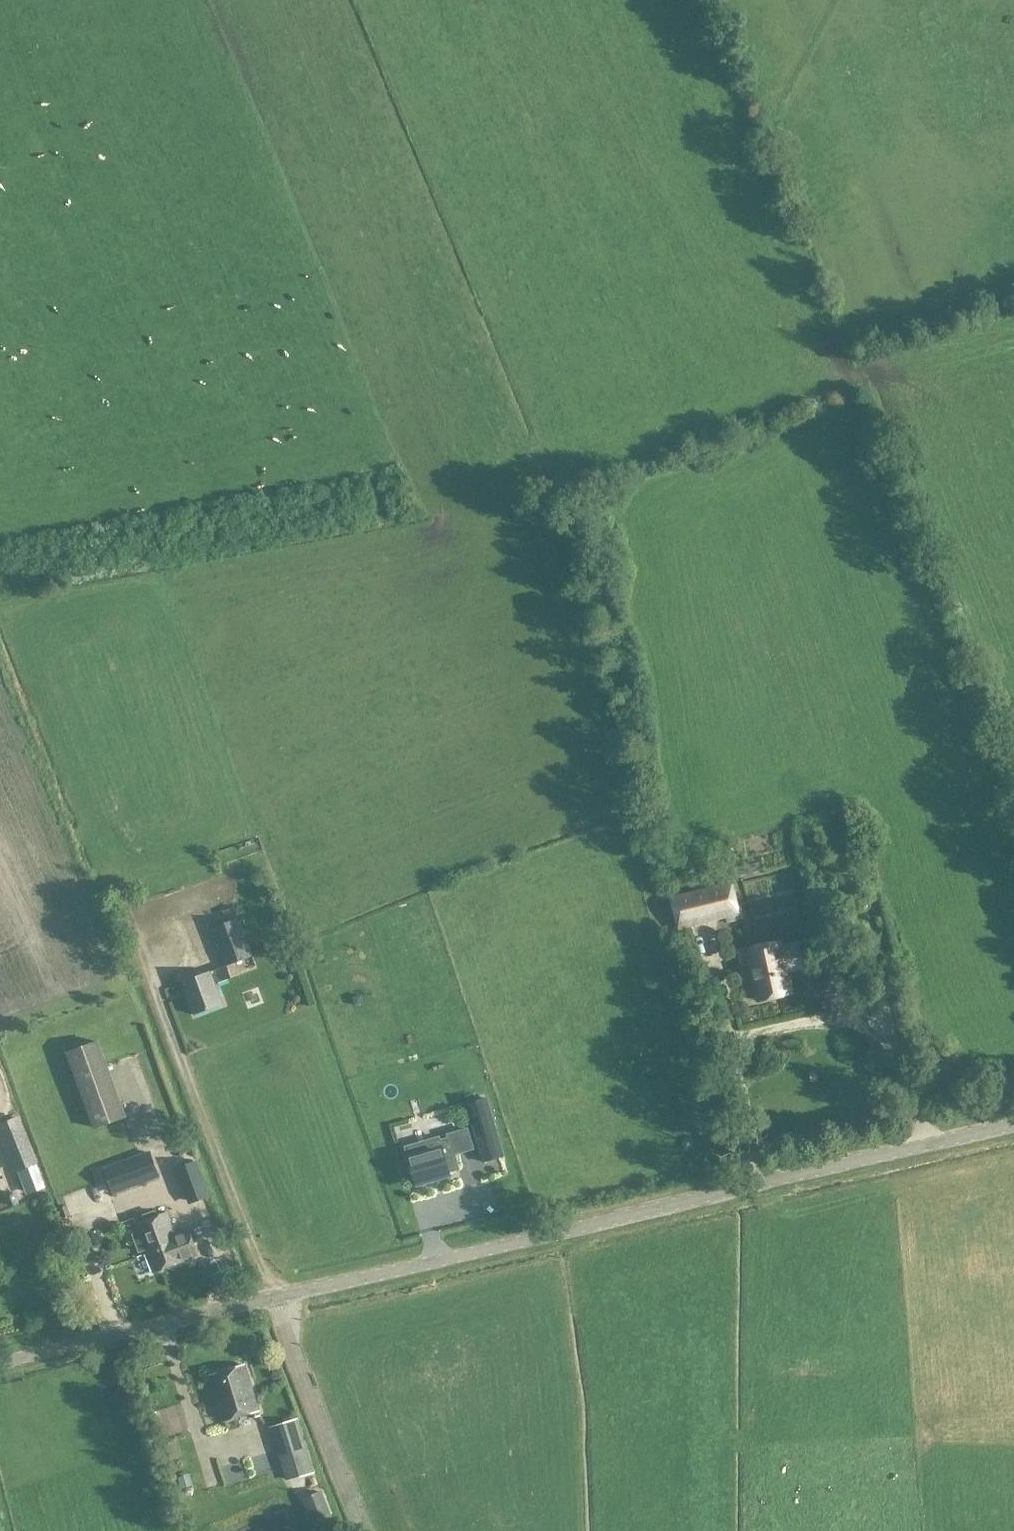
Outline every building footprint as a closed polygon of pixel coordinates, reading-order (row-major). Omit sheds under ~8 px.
[(739,906),(733,883),(733,881),(670,897),(678,929),(730,918),(731,922),(744,919),(741,905),(739,906)] [(227,966),(253,956),(234,907),(223,912),(227,923),(212,928),(227,966)] [(749,963),(758,1000),(793,991),(788,972),(803,968),(797,942),(783,945),(782,941),(740,951),(743,964),(749,963)] [(227,966),(183,982),(196,1015),(223,1004),(215,984),(232,978),(227,966)] [(126,1117),(98,1042),(68,1053),(95,1128),(126,1117)] [(503,1156),(487,1098),(467,1104),(484,1162),(503,1156)] [(377,1115),(387,1147),(399,1144),(390,1111),(377,1115)] [(16,1118),(0,1125),(0,1131),(16,1170),(34,1163),(16,1118)] [(459,1169),(454,1154),(473,1149),(468,1129),(448,1135),(449,1139),(440,1141),(439,1138),(406,1148),(417,1186),(450,1176),(449,1172),(459,1169)] [(151,1153),(105,1170),(113,1192),(159,1176),(151,1153)] [(190,1204),(194,1202),(209,1197),(196,1162),(177,1169),(190,1204)] [(136,1224),(139,1233),(133,1235),(139,1252),(145,1250),(154,1273),(186,1261),(186,1260),(199,1255),(189,1230),(176,1235),(168,1212),(157,1216),(156,1211),(144,1216),(145,1220),(136,1224)] [(260,1416),(259,1411),(260,1410),(246,1365),(210,1376),(224,1421),(251,1413),(253,1418),(260,1416)] [(314,1473),(297,1419),(273,1427),(290,1480),(314,1473)] [(193,1485),(191,1478),(180,1481),(182,1488),(193,1485)] [(333,1515),(323,1491),(303,1499),(313,1523),(333,1515)]
